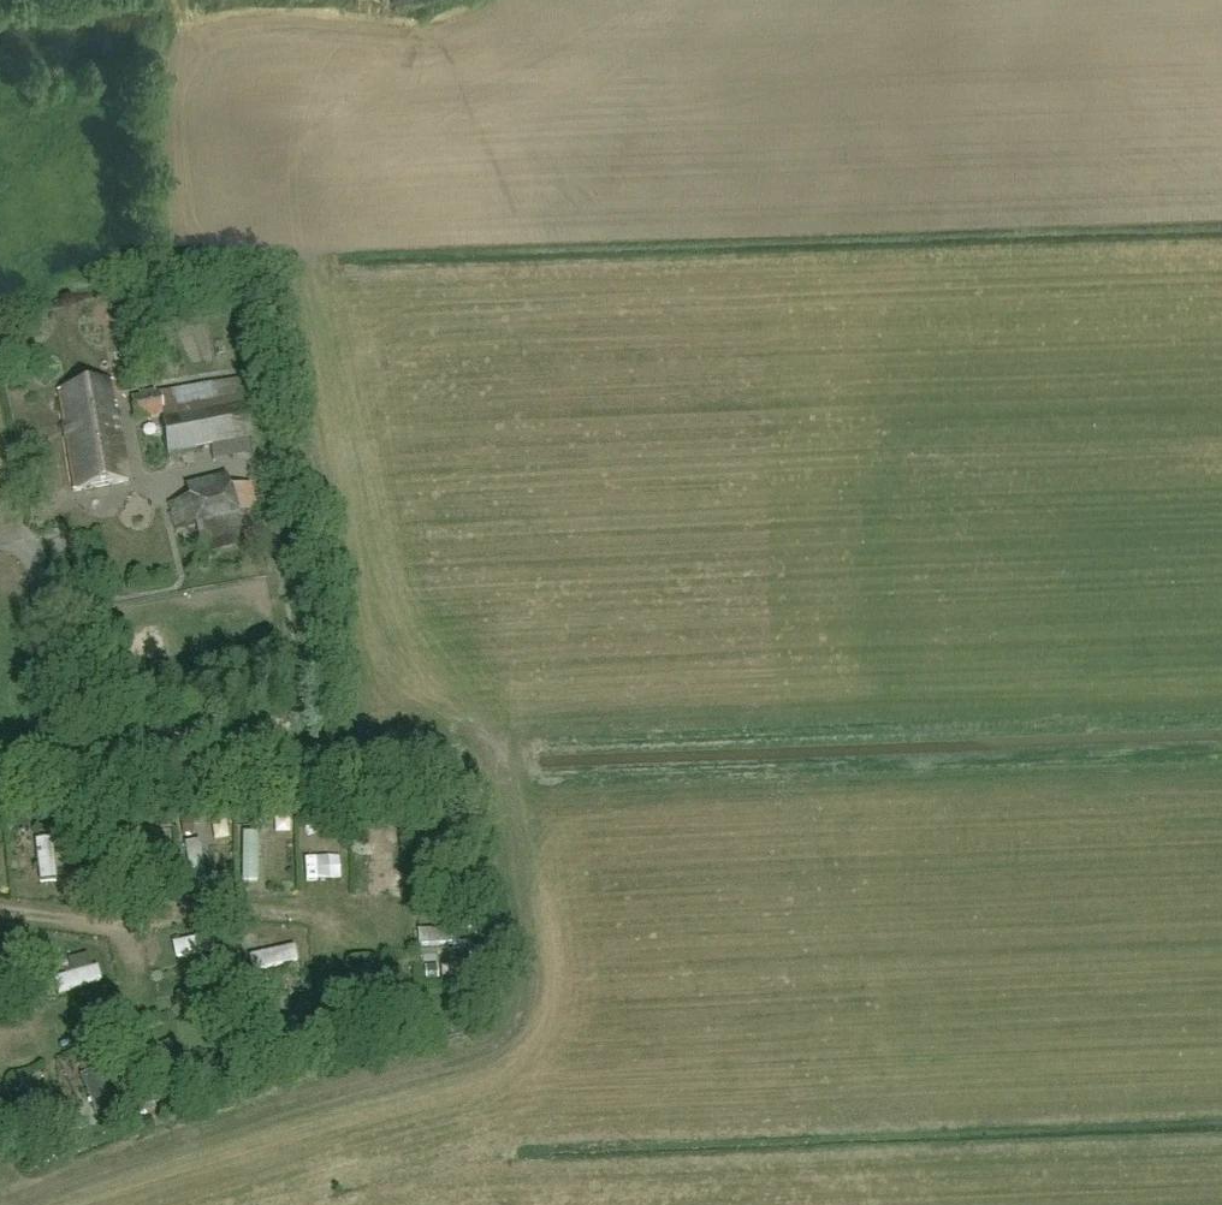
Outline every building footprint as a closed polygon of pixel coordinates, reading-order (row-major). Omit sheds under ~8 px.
[(250,452),(238,379),(131,398),(135,420),(162,415),(169,457),(211,448),(213,459),(250,452)] [(75,488),(129,479),(112,381),(57,390),(75,488)] [(195,527),(201,553),(243,542),(236,516),(257,510),(250,485),(230,490),(226,475),(185,486),(189,500),(169,505),(175,531),(195,527)] [(442,836),(463,834),(462,819),(442,820),(442,836)] [(251,834),(250,883),(264,883),(265,835),(251,834)] [(163,876),(155,835),(122,840),(129,882),(163,876)] [(342,837),(307,839),(308,853),(342,851),(342,837)] [(61,840),(43,841),(45,883),(63,883),(61,840)] [(193,843),(195,888),(211,887),(208,842),(193,843)] [(396,891),(397,851),(381,851),(381,891),(396,891)] [(425,931),(424,945),(447,946),(448,933),(425,931)] [(179,945),(183,960),(222,950),(219,935),(179,945)] [(256,955),(258,970),(305,964),(303,949),(256,955)] [(23,1077),(30,1100),(54,1093),(46,1069),(23,1077)]
